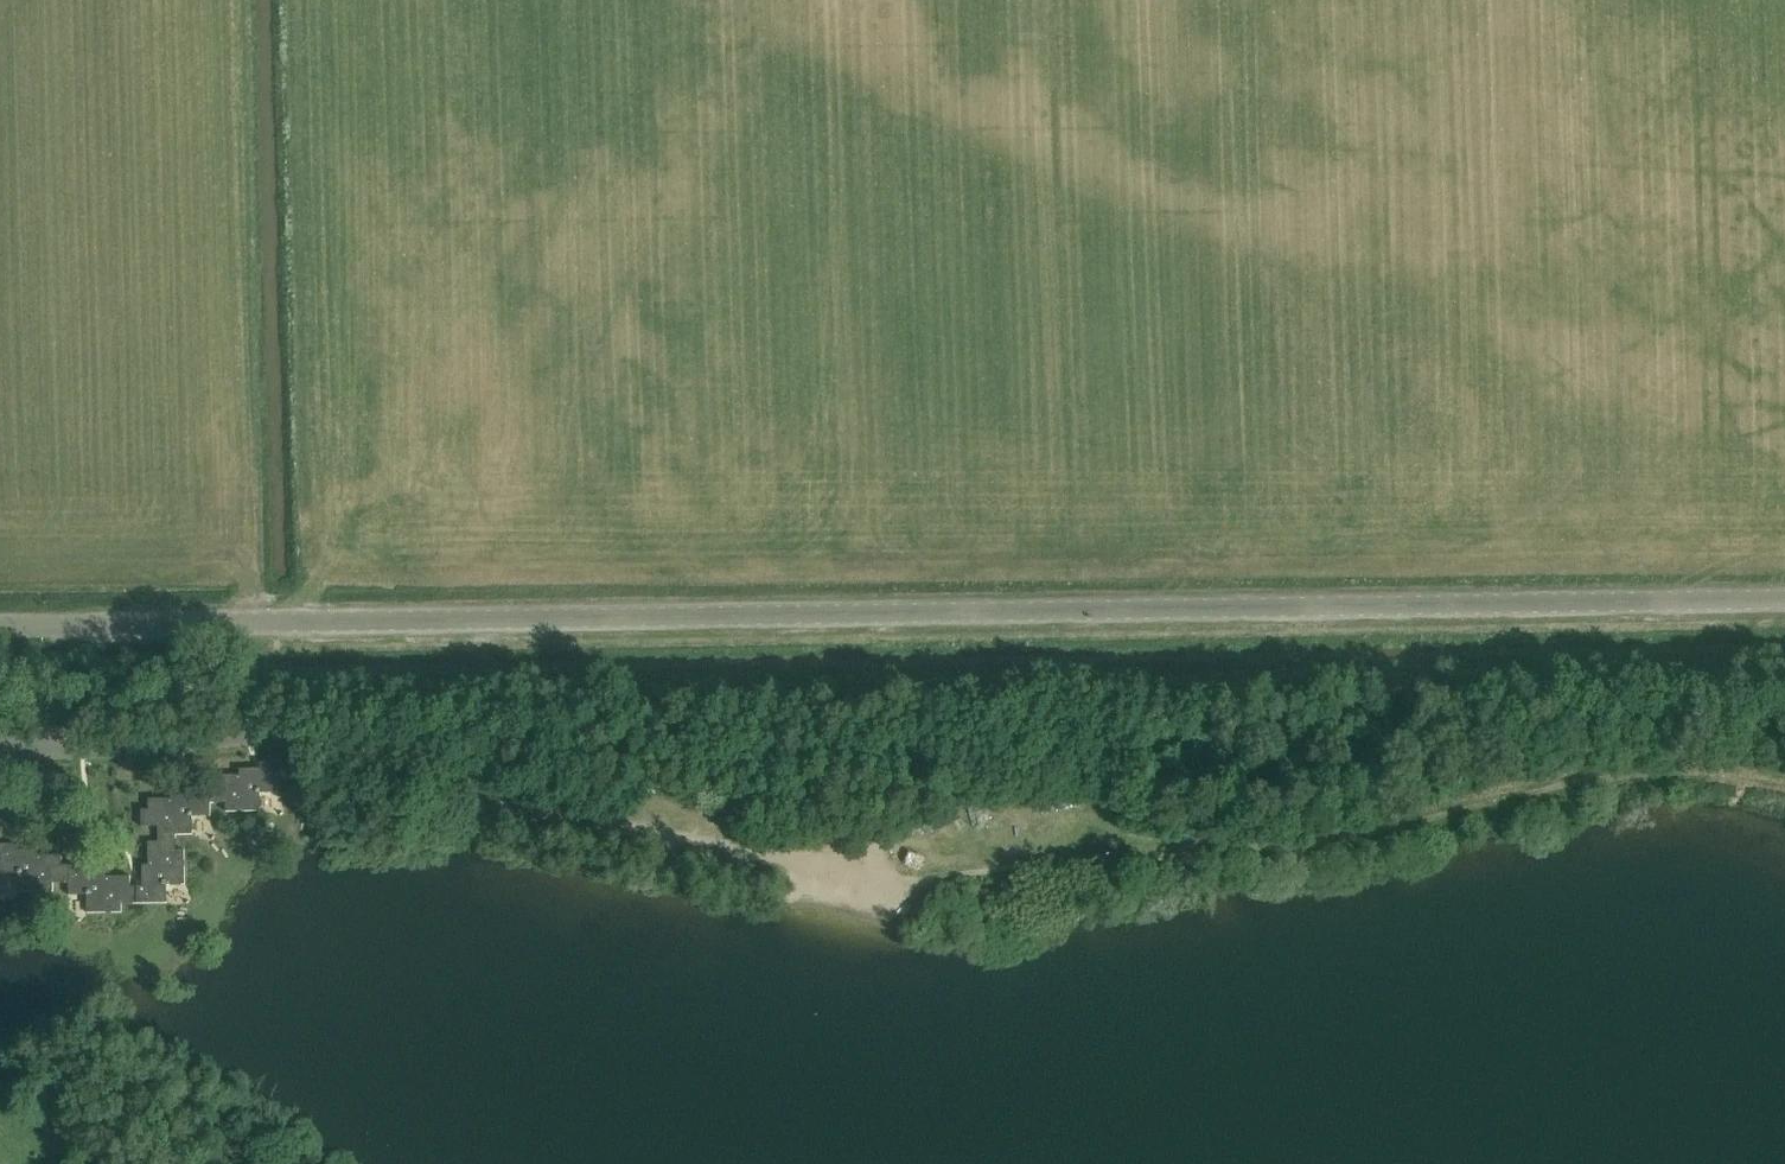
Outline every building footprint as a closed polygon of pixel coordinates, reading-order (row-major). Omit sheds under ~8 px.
[(278,762),(260,763),(260,769),(239,769),(240,775),(216,775),(216,786),(193,786),(193,792),(172,792),(172,798),(148,799),(149,809),(141,809),(142,827),(158,827),(158,841),(148,841),(149,865),(142,865),(143,886),(131,886),(131,875),(107,876),(107,870),(86,870),(86,864),(62,865),(62,855),(39,855),(39,849),(18,849),(18,843),(0,844),(0,861),(0,874),(19,874),(19,892),(54,891),(53,883),(69,882),(69,895),(87,895),(88,913),(122,912),(122,904),(168,903),(167,885),(185,884),(185,850),(176,850),(176,835),(193,834),(193,816),(211,816),(211,803),(226,803),(226,812),(261,811),(260,793),(279,793),(278,762)]
